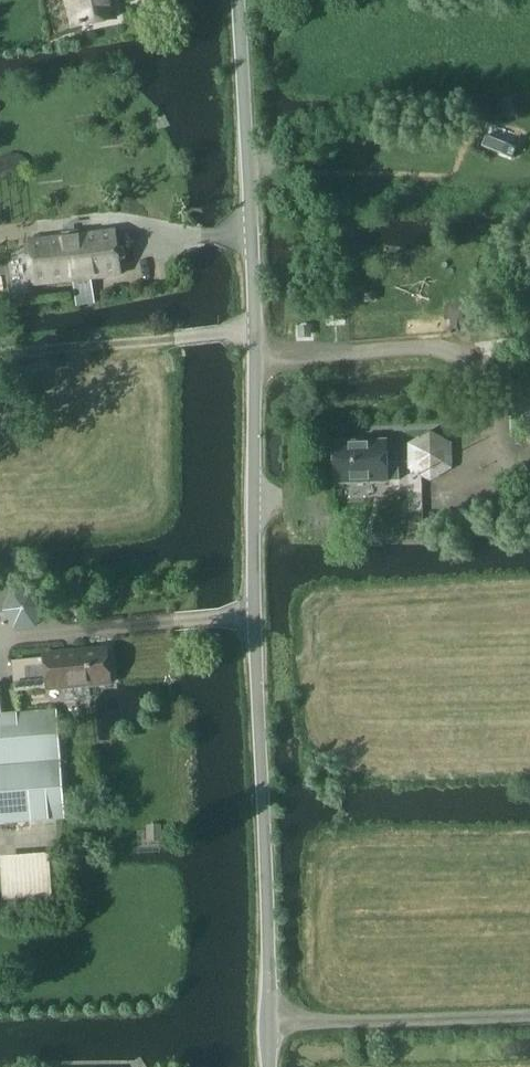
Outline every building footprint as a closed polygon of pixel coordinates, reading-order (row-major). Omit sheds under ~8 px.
[(68,7),(71,23),(78,22),(79,26),(113,19),(112,14),(114,11),(112,2),(109,0),(67,0),(68,7)] [(92,278),(122,274),(116,231),(28,241),(34,285),(74,280),(77,305),(95,303),(92,278)] [(453,469),(453,443),(431,431),(409,443),(409,469),(431,481),(453,469)] [(388,480),(399,480),(398,460),(387,460),(387,442),(350,443),(350,440),(336,440),(336,444),(334,444),(335,483),(388,480)] [(35,626),(44,608),(33,591),(13,592),(4,610),(15,627),(35,626)] [(91,685),(111,683),(108,648),(44,654),(44,659),(14,662),(17,691),(47,688),(48,690),(66,688),(67,701),(92,699),(91,685)] [(2,716),(0,693),(0,822),(64,818),(57,712),(2,716)] [(7,906),(55,903),(52,856),(4,859),(7,906)]
